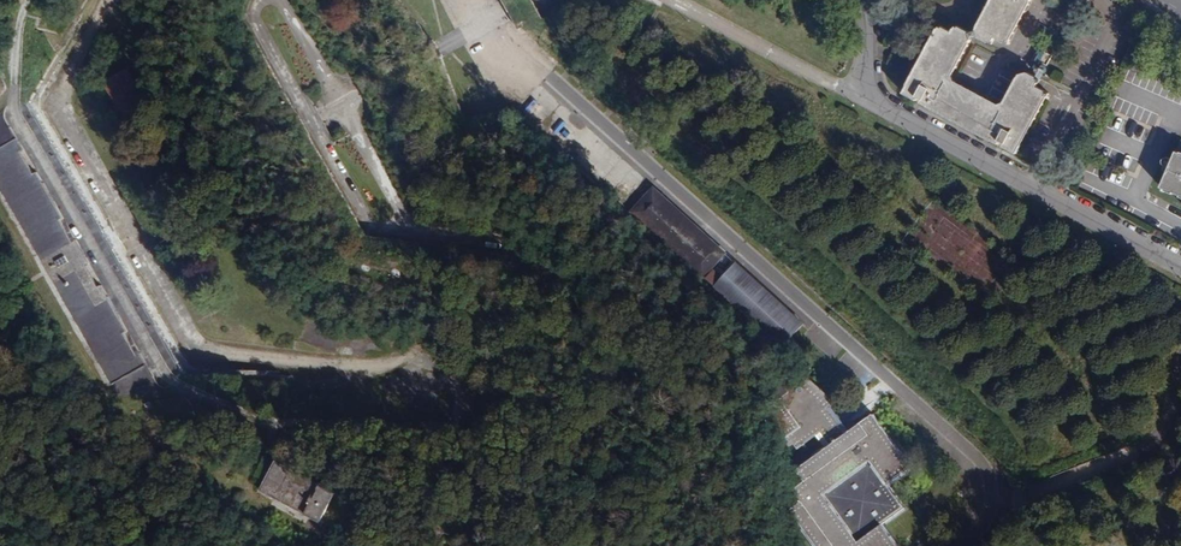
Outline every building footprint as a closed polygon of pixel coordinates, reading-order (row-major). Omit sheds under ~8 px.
[(978,31),(970,34),(957,27),(954,34),(941,27),(915,75),(923,78),(921,83),(918,84),(910,86),(905,95),(919,102),(920,99),(925,102),(923,105),(1001,145),(1002,143),(1007,145),(1005,148),(1019,155),(1023,146),(1019,136),(1022,131),(1029,135),(1050,94),(1038,88),(1042,80),(1029,73),(1021,76),(1006,105),(1010,107),(1008,111),(1002,112),(1001,112),(999,111),(1001,107),(955,83),(953,87),(950,85),(948,79),(950,75),(954,78),(973,41),(979,38),(993,46),(997,39),(1010,46),(1034,0),(995,0),(978,31)] [(1131,30),(1140,22),(1136,16),(1126,24),(1131,30)] [(909,36),(898,30),(889,45),(901,51),(909,36)] [(130,68),(106,81),(125,115),(148,101),(130,68)] [(915,75),(910,86),(918,84),(921,83),(923,78),(915,75)] [(1023,146),(1029,135),(1022,131),(1019,136),(1023,146)] [(1162,189),(1166,190),(1165,192),(1173,196),(1173,194),(1180,197),(1180,142),(1162,189)] [(726,255),(651,189),(631,211),(707,277),(726,255)] [(803,327),(735,267),(718,285),(787,346),(803,327)] [(824,435),(832,446),(851,433),(834,408),(840,403),(804,373),(780,389),(784,394),(763,406),(788,442),(795,437),(804,449),(824,435)] [(799,469),(808,482),(796,490),(804,502),(791,510),(816,545),(900,545),(885,524),(911,506),(895,484),(916,469),(878,414),(832,446),(799,469)] [(281,459),(263,490),(328,525),(344,491),(281,459)]
